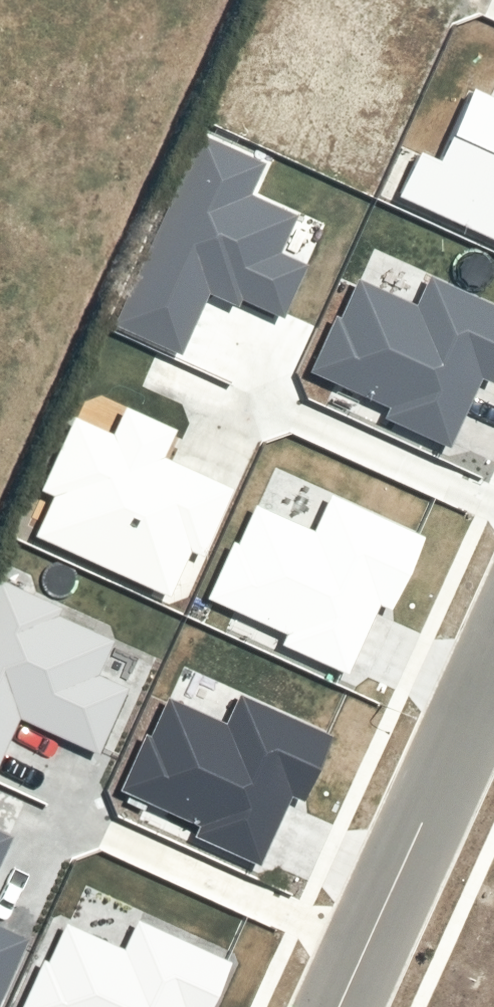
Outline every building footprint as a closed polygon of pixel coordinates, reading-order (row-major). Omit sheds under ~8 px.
[(400,198),(493,241),(493,95),(476,86),(442,159),(421,150),(400,198)] [(203,134),(117,325),(182,355),(210,293),(239,306),(242,299),(286,319),(311,263),(285,252),(302,215),(253,194),(267,163),(203,134)] [(310,372),(390,408),(385,419),(449,448),(482,375),(493,381),(493,302),(432,274),(418,304),(360,278),(342,317),(337,314),(310,372)] [(55,496),(37,535),(170,596),(191,551),(198,554),(229,487),(165,458),(178,430),(127,406),(114,434),(77,417),(42,490),(55,496)] [(235,541),(209,599),(288,634),(282,647),(349,676),(381,605),(394,610),(427,537),(333,496),(318,531),(258,505),(240,544),(235,541)] [(0,583),(0,764),(20,719),(101,755),(130,689),(98,674),(113,639),(60,615),(62,610),(0,582),(0,583)] [(147,734),(122,790),(201,825),(195,838),(261,867),(292,798),(305,804),(336,736),(241,693),(228,723),(169,697),(152,736),(147,734)] [(13,837),(0,832),(0,865),(13,837)] [(23,1006),(214,1006),(234,963),(141,921),(127,951),(69,924),(51,962),(44,959),(23,1006)] [(28,939),(0,926),(0,1001),(28,939)]
